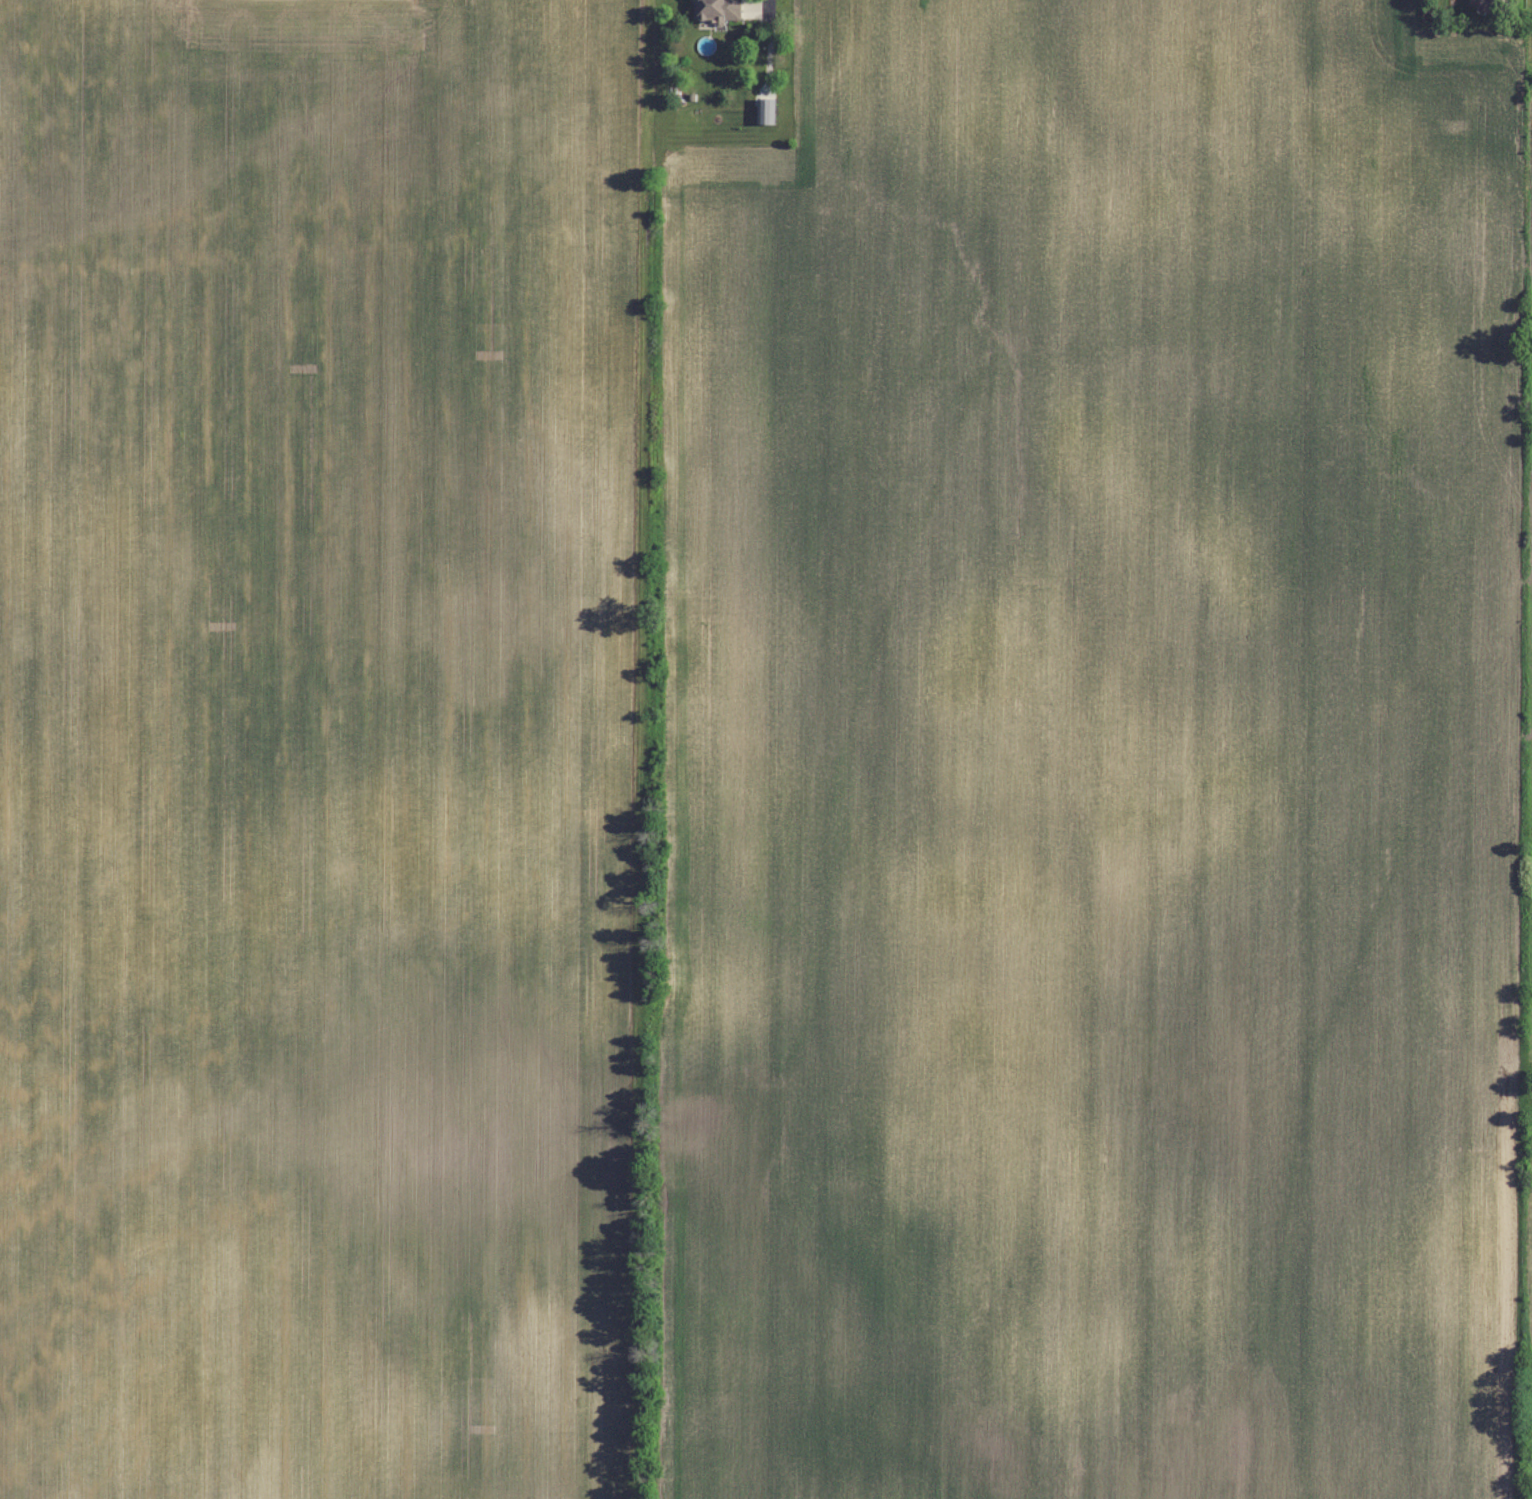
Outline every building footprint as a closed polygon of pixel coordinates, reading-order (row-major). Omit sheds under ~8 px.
[(739,0),(693,0),(692,20),(739,20),(739,0)] [(1497,0),(1467,0),(1492,17),(1501,3),(1497,0)] [(773,96),(756,96),(756,123),(773,123),(773,96)]
